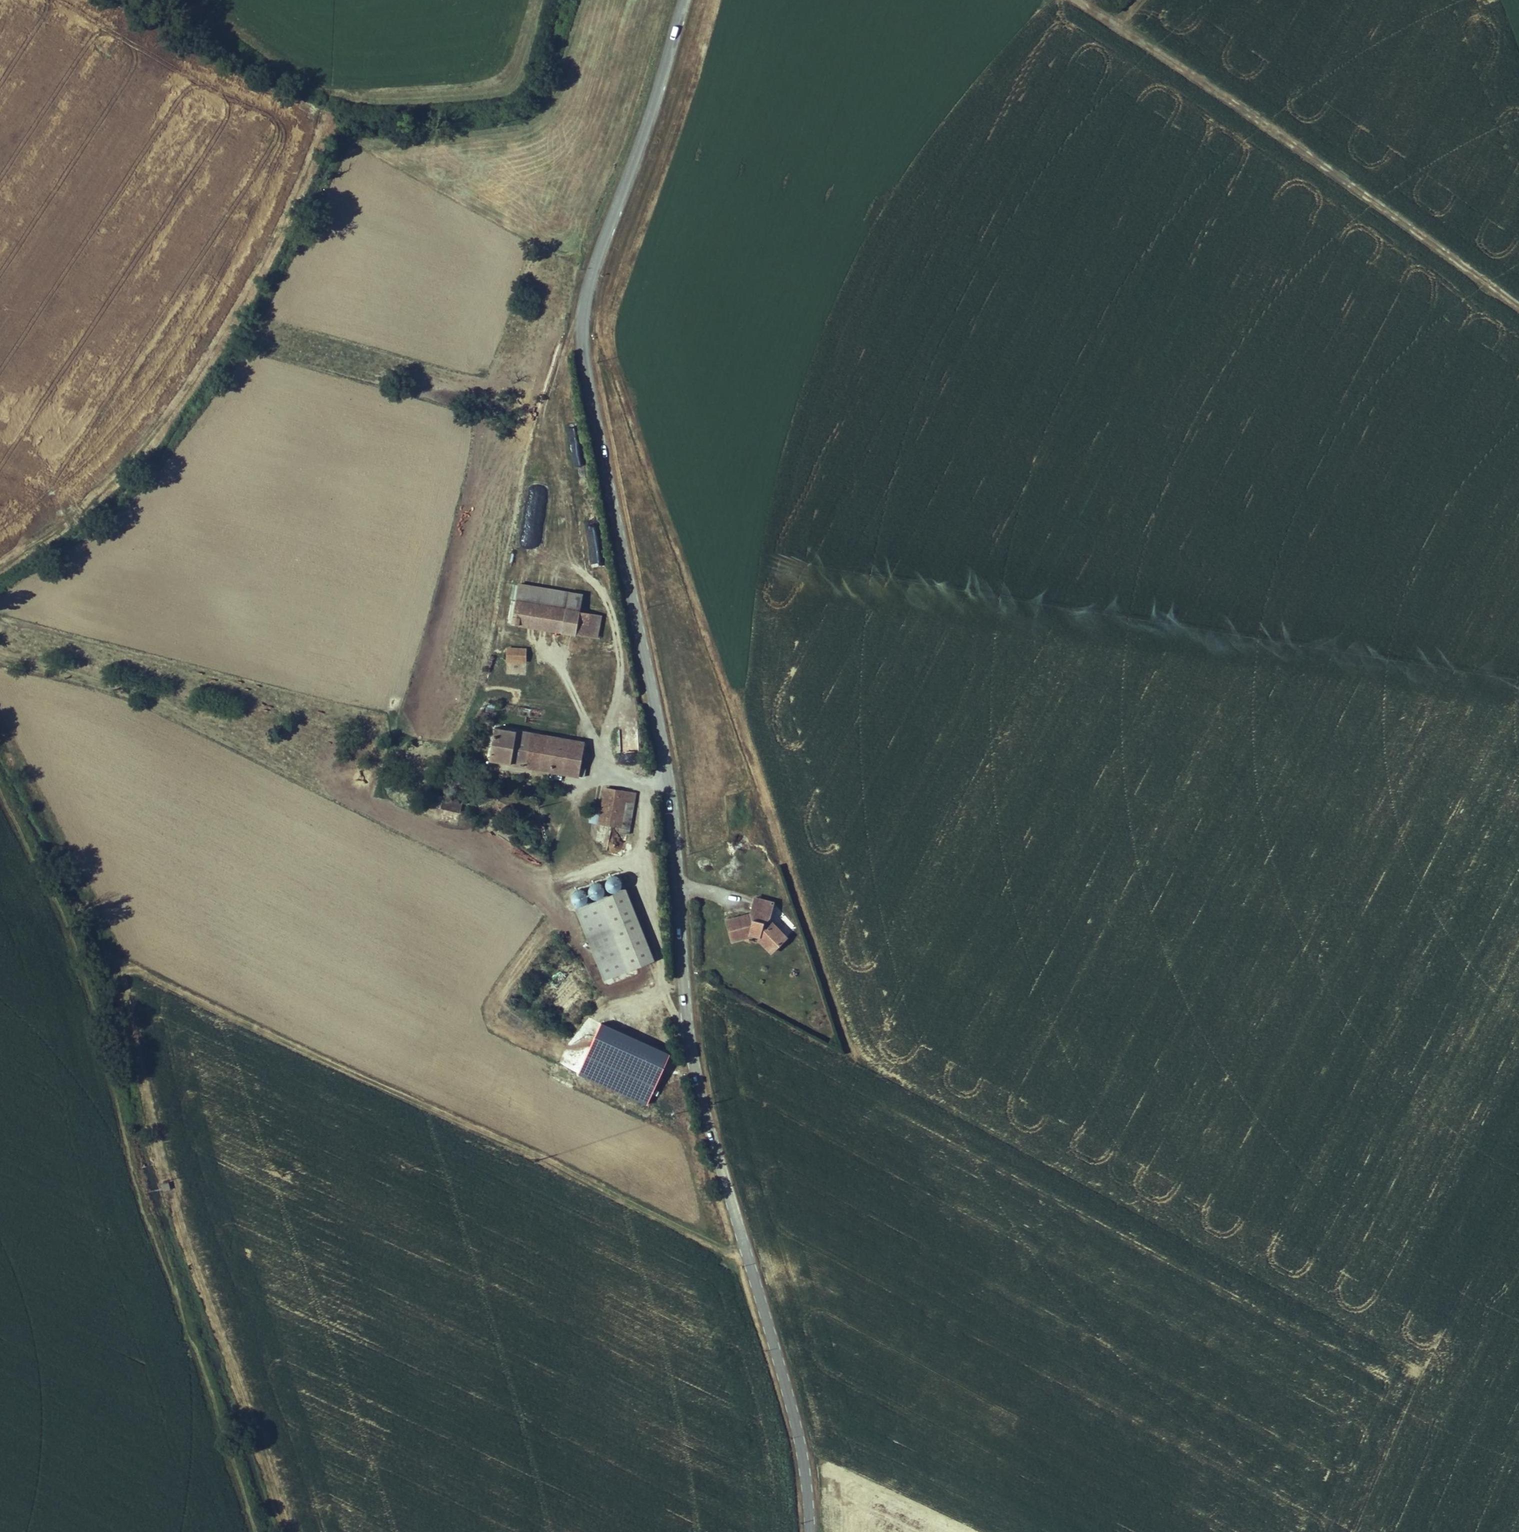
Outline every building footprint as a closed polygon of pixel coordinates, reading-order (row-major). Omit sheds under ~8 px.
[(518,584),(515,601),(580,611),(582,595),(518,584)] [(580,611),(515,601),(511,624),(576,635),(579,613),(580,611)] [(600,617),(579,613),(576,635),(597,638),(600,617)] [(527,650),(507,649),(506,661),(526,662),(527,650)] [(580,769),(585,743),(495,728),(489,760),(529,767),(579,776),(584,777),(586,770),(580,769)] [(635,764),(635,728),(622,728),(622,764),(635,764)] [(599,823),(620,827),(619,833),(629,834),(636,793),(605,788),(599,823)] [(442,799),(440,809),(460,812),(462,802),(442,799)] [(598,823),(600,808),(592,807),(590,822),(598,823)] [(592,902),(605,896),(600,882),(586,888),(592,902)] [(626,889),(576,909),(576,910),(604,980),(654,959),(626,889)] [(755,898),(751,913),(752,913),(751,913),(752,916),(748,917),(748,914),(727,920),(729,930),(732,941),(749,936),(750,933),(751,927),(761,930),(760,936),(759,939),(759,940),(771,952),(779,944),(786,937),(773,924),(768,929),(763,924),(764,921),(768,918),(769,917),(773,902),(755,898)] [(763,924),(768,929),(773,924),(768,918),(764,921),(763,924)] [(750,933),(760,936),(761,930),(751,927),(750,933)] [(559,971),(549,984),(557,989),(566,976),(559,971)]
